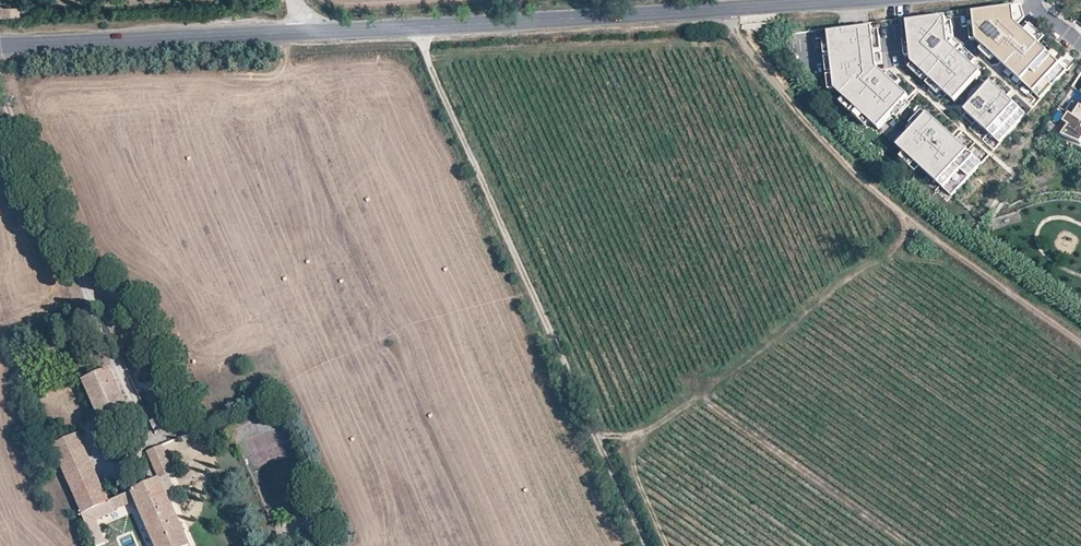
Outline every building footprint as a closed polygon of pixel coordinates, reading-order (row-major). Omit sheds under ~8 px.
[(0,5),(0,15),(18,15),(18,5),(0,5)] [(1014,15),(977,20),(978,29),(973,30),(975,46),(980,46),(986,52),(983,55),(993,65),(997,62),(1039,102),(1064,75),(1024,37),(1016,30),(1014,15)] [(950,24),(913,29),(915,47),(910,47),(912,61),(918,61),(919,68),(915,72),(926,83),(930,79),(936,84),(932,87),(942,97),(947,92),(958,103),(983,77),(975,69),(979,64),(969,56),(965,60),(962,58),(966,53),(958,46),(954,50),(953,49),(953,47),(953,44),(958,43),(956,29),(951,29),(950,24)] [(920,110),(914,105),(911,101),(921,91),(906,77),(903,81),(897,75),(893,80),(886,73),(883,69),(891,68),(889,59),(883,60),(883,58),(881,55),(888,54),(886,37),(881,38),(880,34),(840,39),(840,45),(833,46),(834,59),(841,58),(841,62),(835,62),(837,79),(843,79),(844,92),(852,100),(848,104),(859,114),(863,110),(865,112),(861,116),(873,128),(878,123),(886,130),(897,118),(905,126),(920,110)] [(993,86),(967,113),(1000,144),(1026,116),(1008,100),(993,86)] [(923,108),(932,116),(930,118),(926,114),(910,130),(914,134),(903,146),(909,153),(905,157),(915,165),(919,161),(954,193),(982,163),(956,138),(954,136),(961,128),(924,94),(914,105),(920,110),(923,108)] [(1074,116),(1070,114),(1066,121),(1068,122),(1061,133),(1080,144),(1080,106),(1074,116)] [(131,411),(141,407),(121,357),(112,361),(131,411)] [(83,378),(97,411),(101,420),(102,419),(127,409),(109,367),(83,378)] [(97,411),(77,419),(84,436),(105,427),(102,419),(101,420),(97,411)] [(149,421),(155,431),(163,427),(158,416),(149,421)] [(79,435),(52,447),(81,515),(91,511),(109,504),(79,435)] [(173,474),(161,446),(148,451),(159,481),(168,476),(173,474)] [(159,481),(109,504),(113,511),(114,512),(137,503),(157,545),(189,545),(166,492),(174,489),(168,476),(159,481)] [(196,497),(188,514),(196,517),(204,501),(196,497)] [(91,511),(95,519),(113,511),(109,504),(91,511)] [(93,545),(98,545),(105,543),(95,519),(91,511),(81,515),(79,516),(93,545)]
